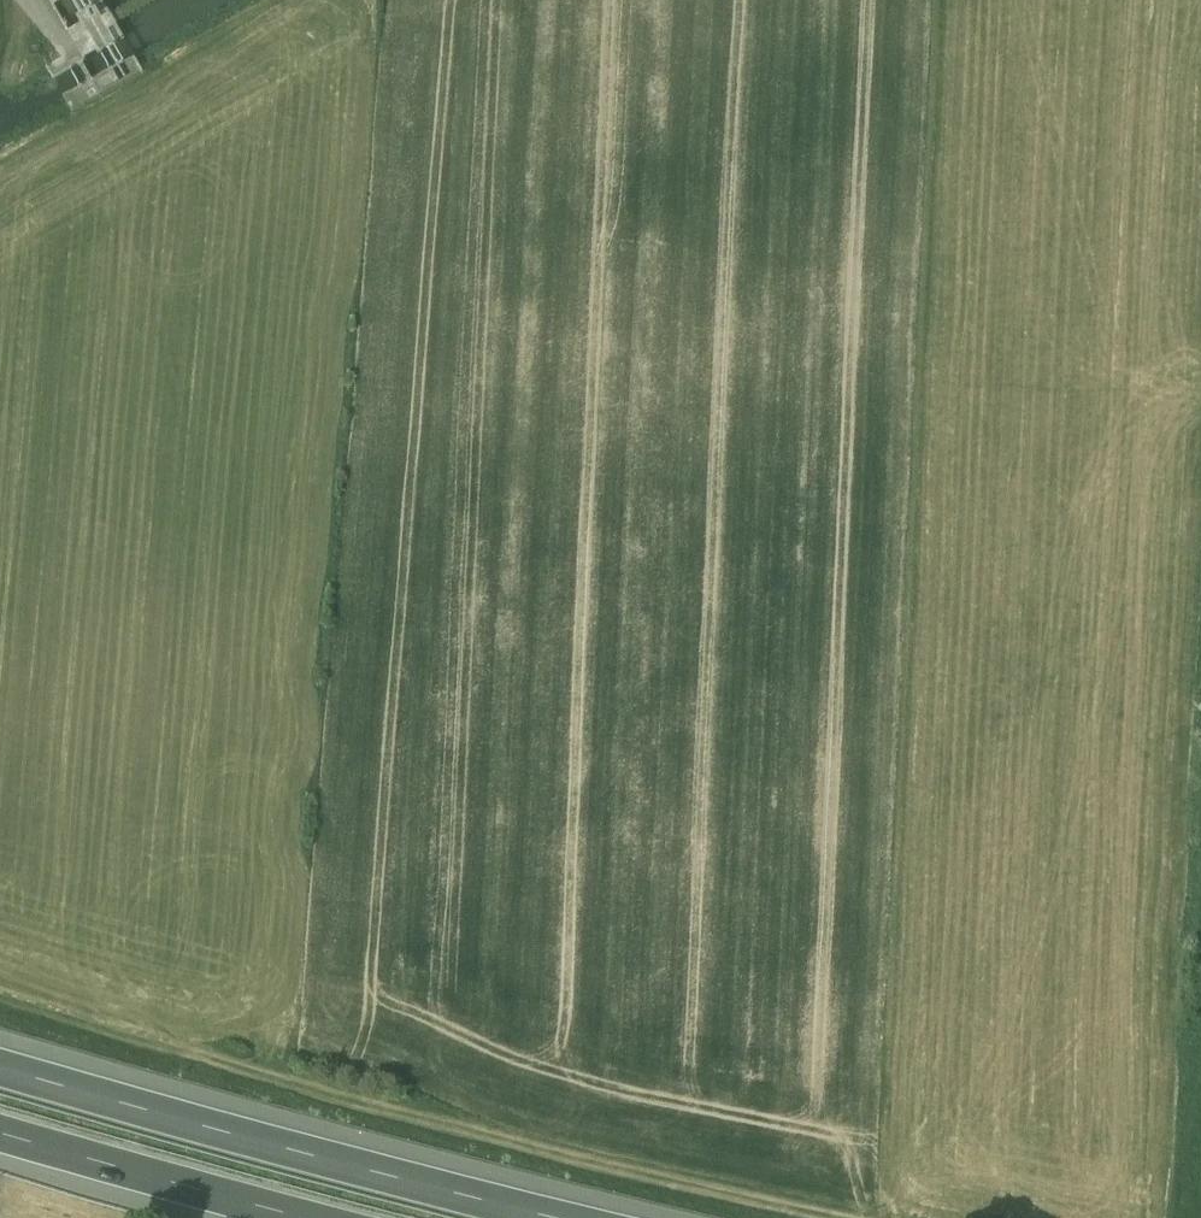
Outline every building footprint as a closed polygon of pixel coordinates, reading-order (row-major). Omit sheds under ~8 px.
[(118,42),(125,38),(117,22),(110,11),(104,0),(102,0),(96,3),(84,10),(80,2),(79,0),(72,0),(75,6),(78,12),(75,13),(80,22),(69,28),(55,3),(61,0),(11,0),(63,55),(45,64),(53,79),(70,69),(82,63),(87,60),(85,56),(97,49),(99,53),(101,52),(114,45),(118,42)] [(80,85),(63,94),(73,112),(145,73),(137,56),(135,53),(123,60),(119,53),(114,45),(101,52),(106,60),(110,67),(91,78),(86,71),(82,63),(70,69),(75,77),(80,85)]
